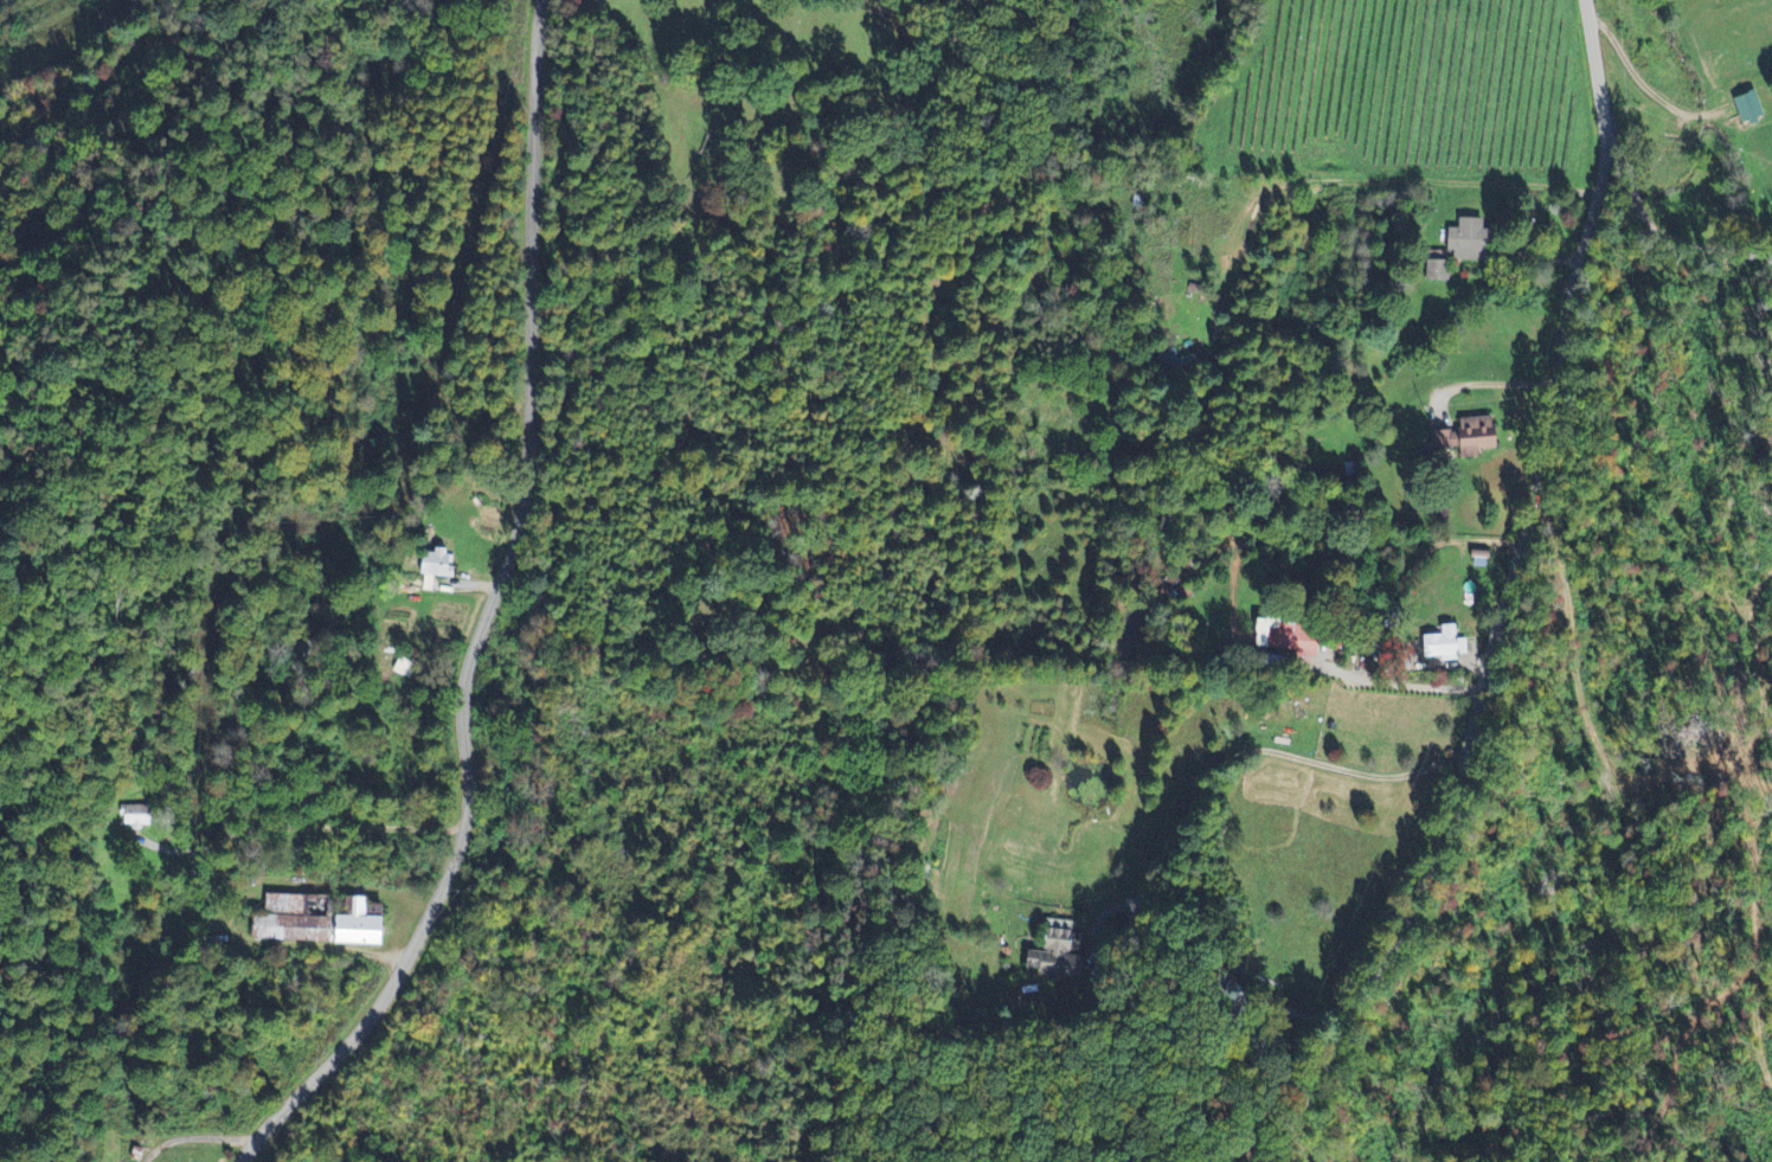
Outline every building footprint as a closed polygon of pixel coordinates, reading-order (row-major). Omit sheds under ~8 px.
[(1763,119),(1755,90),(1731,97),(1739,125),(1763,119)] [(1456,260),(1488,261),(1489,219),(1456,219),(1456,260)] [(1448,284),(1449,253),(1425,252),(1424,283),(1448,284)] [(1457,419),(1457,431),(1434,432),(1436,454),(1494,451),(1492,417),(1457,419)] [(435,578),(454,579),(455,552),(436,551),(436,554),(424,554),(422,592),(434,592),(435,578)] [(1422,659),(1442,657),(1442,663),(1458,662),(1457,656),(1468,655),(1467,639),(1455,640),(1454,625),(1440,627),(1440,635),(1420,637),(1422,659)] [(1315,654),(1316,631),(1264,629),(1264,652),(1315,654)] [(376,945),(376,918),(363,917),(363,898),(348,898),(347,918),(306,917),(306,896),(265,895),(265,915),(254,915),(254,942),(376,945)] [(1092,957),(1081,956),(1084,934),(1073,933),(1074,923),(1050,920),(1045,953),(1030,951),(1027,970),(1050,973),(1049,981),(1064,983),(1065,977),(1089,980),(1092,957)]
